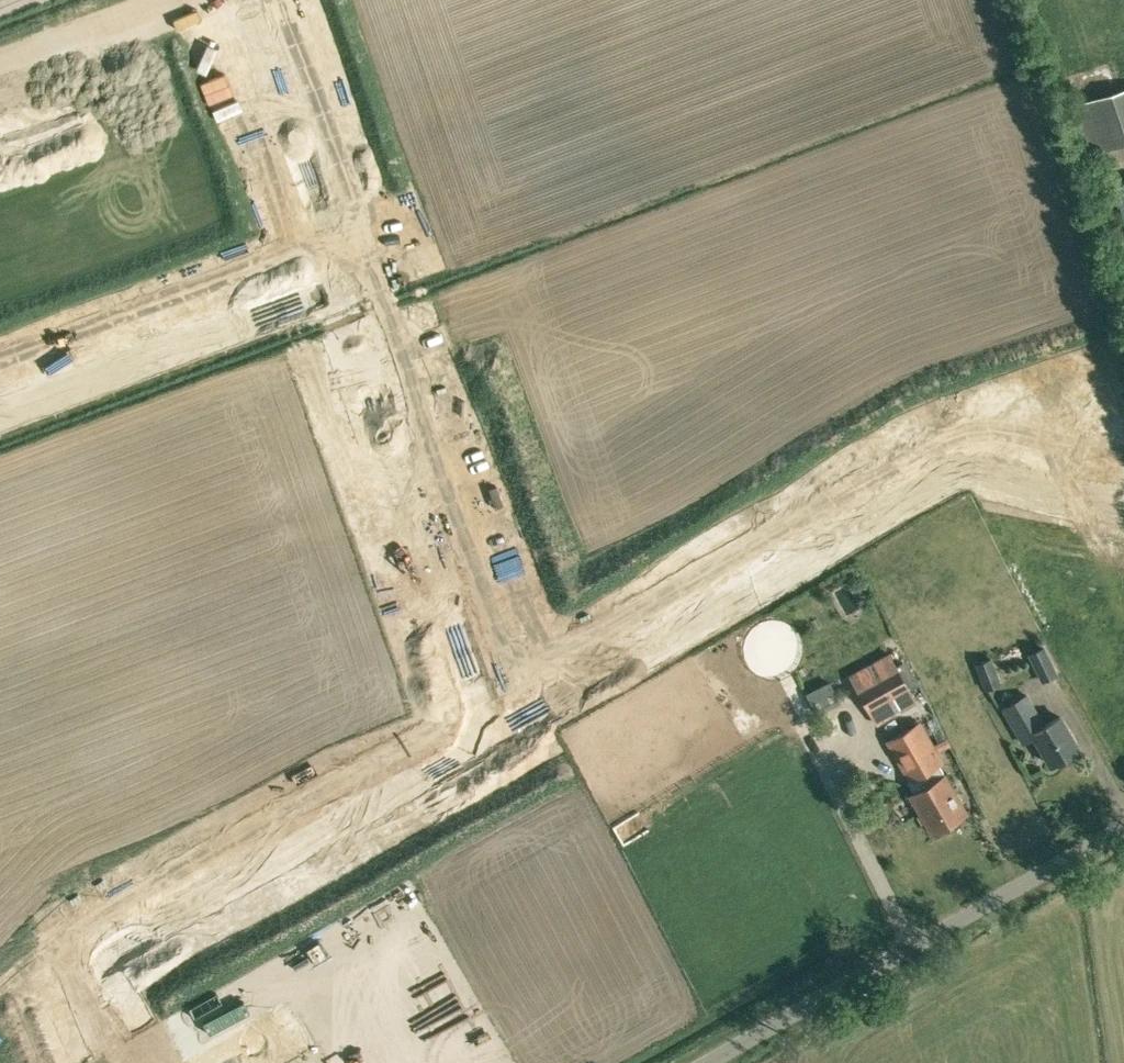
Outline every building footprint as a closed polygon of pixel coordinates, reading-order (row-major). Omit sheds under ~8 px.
[(1123,142),(1123,88),(1073,104),(1088,153),(1123,142)] [(1041,681),(1057,674),(1045,645),(1029,652),(1041,681)] [(906,659),(896,664),(895,664),(884,670),(876,654),(869,659),(877,674),(863,681),(878,709),(911,691),(910,689),(920,683),(906,659)] [(1001,683),(991,656),(974,663),(985,689),(1001,683)] [(1050,764),(1078,748),(1060,716),(1043,725),(1026,694),(1003,707),(1023,743),(1034,736),(1050,764)] [(932,832),(966,812),(938,764),(942,761),(920,722),(887,741),(909,779),(907,780),(914,792),(910,794),(932,832)]
